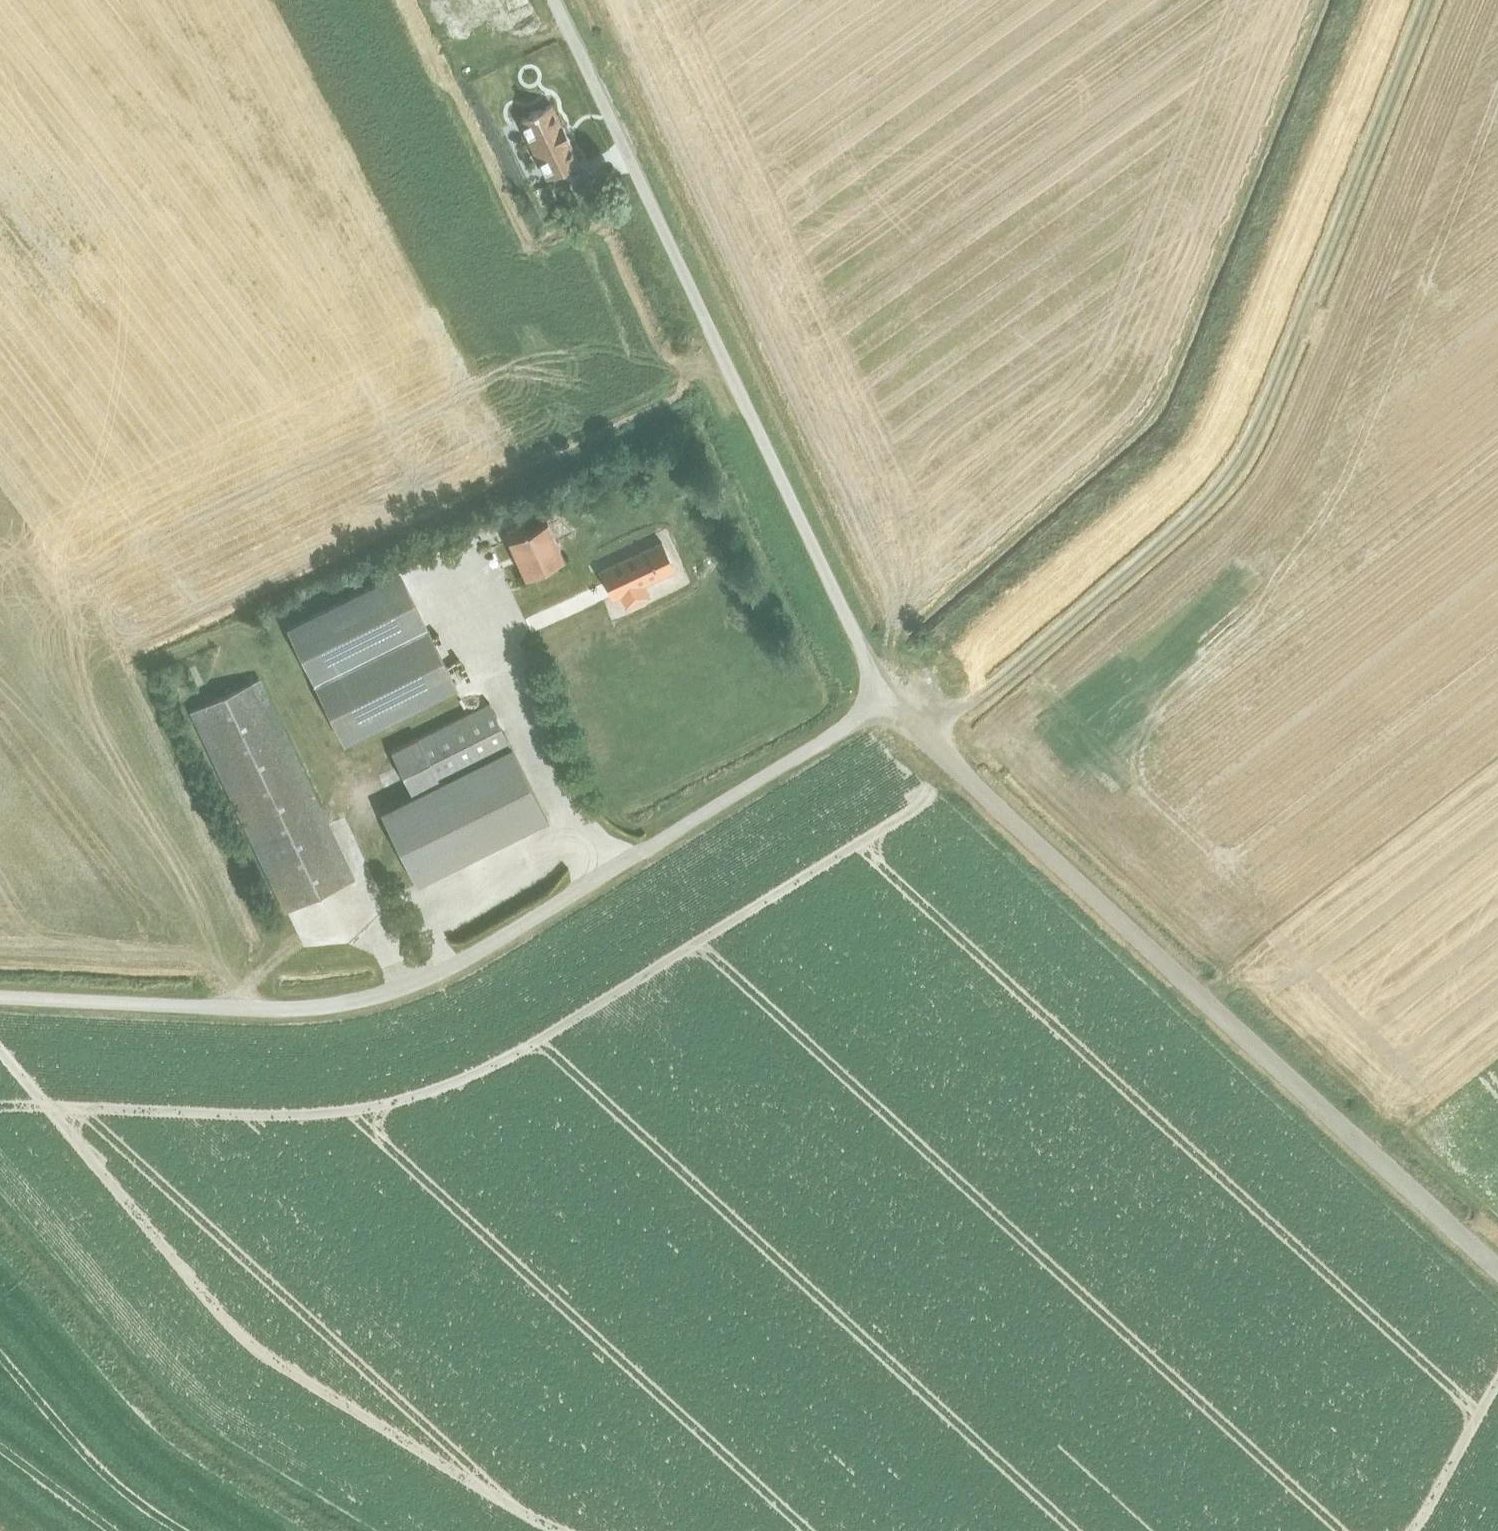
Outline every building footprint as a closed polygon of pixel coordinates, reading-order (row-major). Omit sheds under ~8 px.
[(531,113),(519,118),(547,176),(578,161),(567,140),(569,139),(562,125),(560,125),(550,103),(536,110),(536,109),(532,110),(533,112),(531,113)] [(547,523),(507,541),(523,577),(563,559),(547,523)] [(661,540),(599,569),(612,598),(620,594),(625,605),(649,594),(643,583),(675,568),(661,540)] [(289,623),(346,738),(453,685),(397,570),(289,623)] [(287,910),(353,879),(258,678),(192,709),(287,910)] [(391,749),(413,793),(381,809),(417,881),(546,816),(511,745),(489,701),(391,749)]
